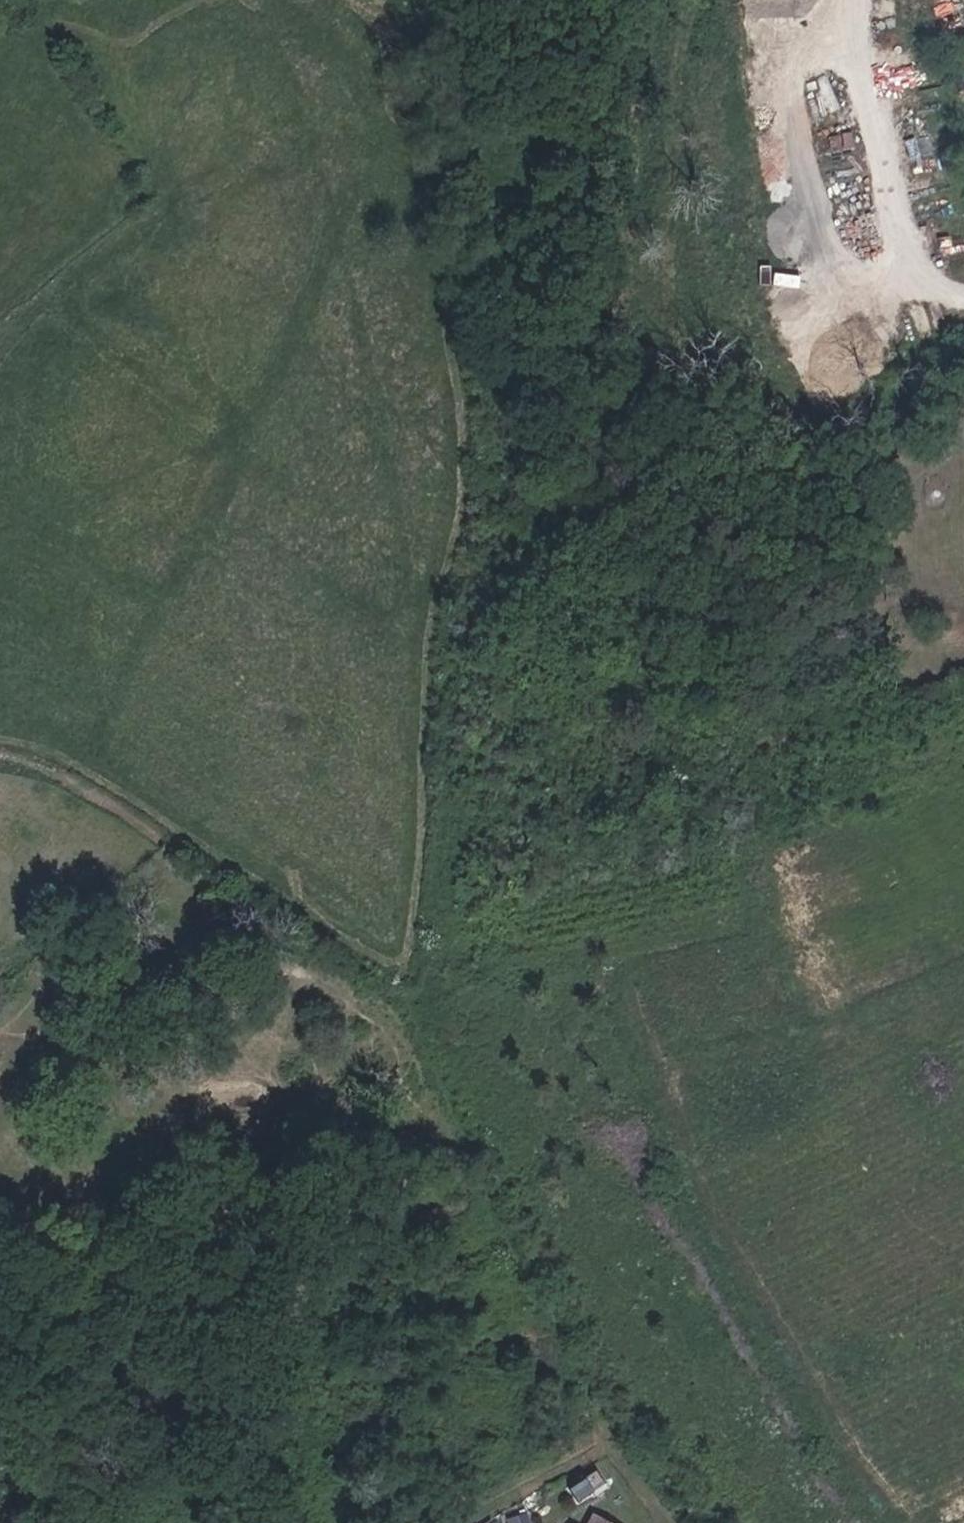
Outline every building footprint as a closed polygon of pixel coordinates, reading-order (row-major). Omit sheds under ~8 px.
[(594,1509),(586,1522),(619,1522),(594,1509)]
